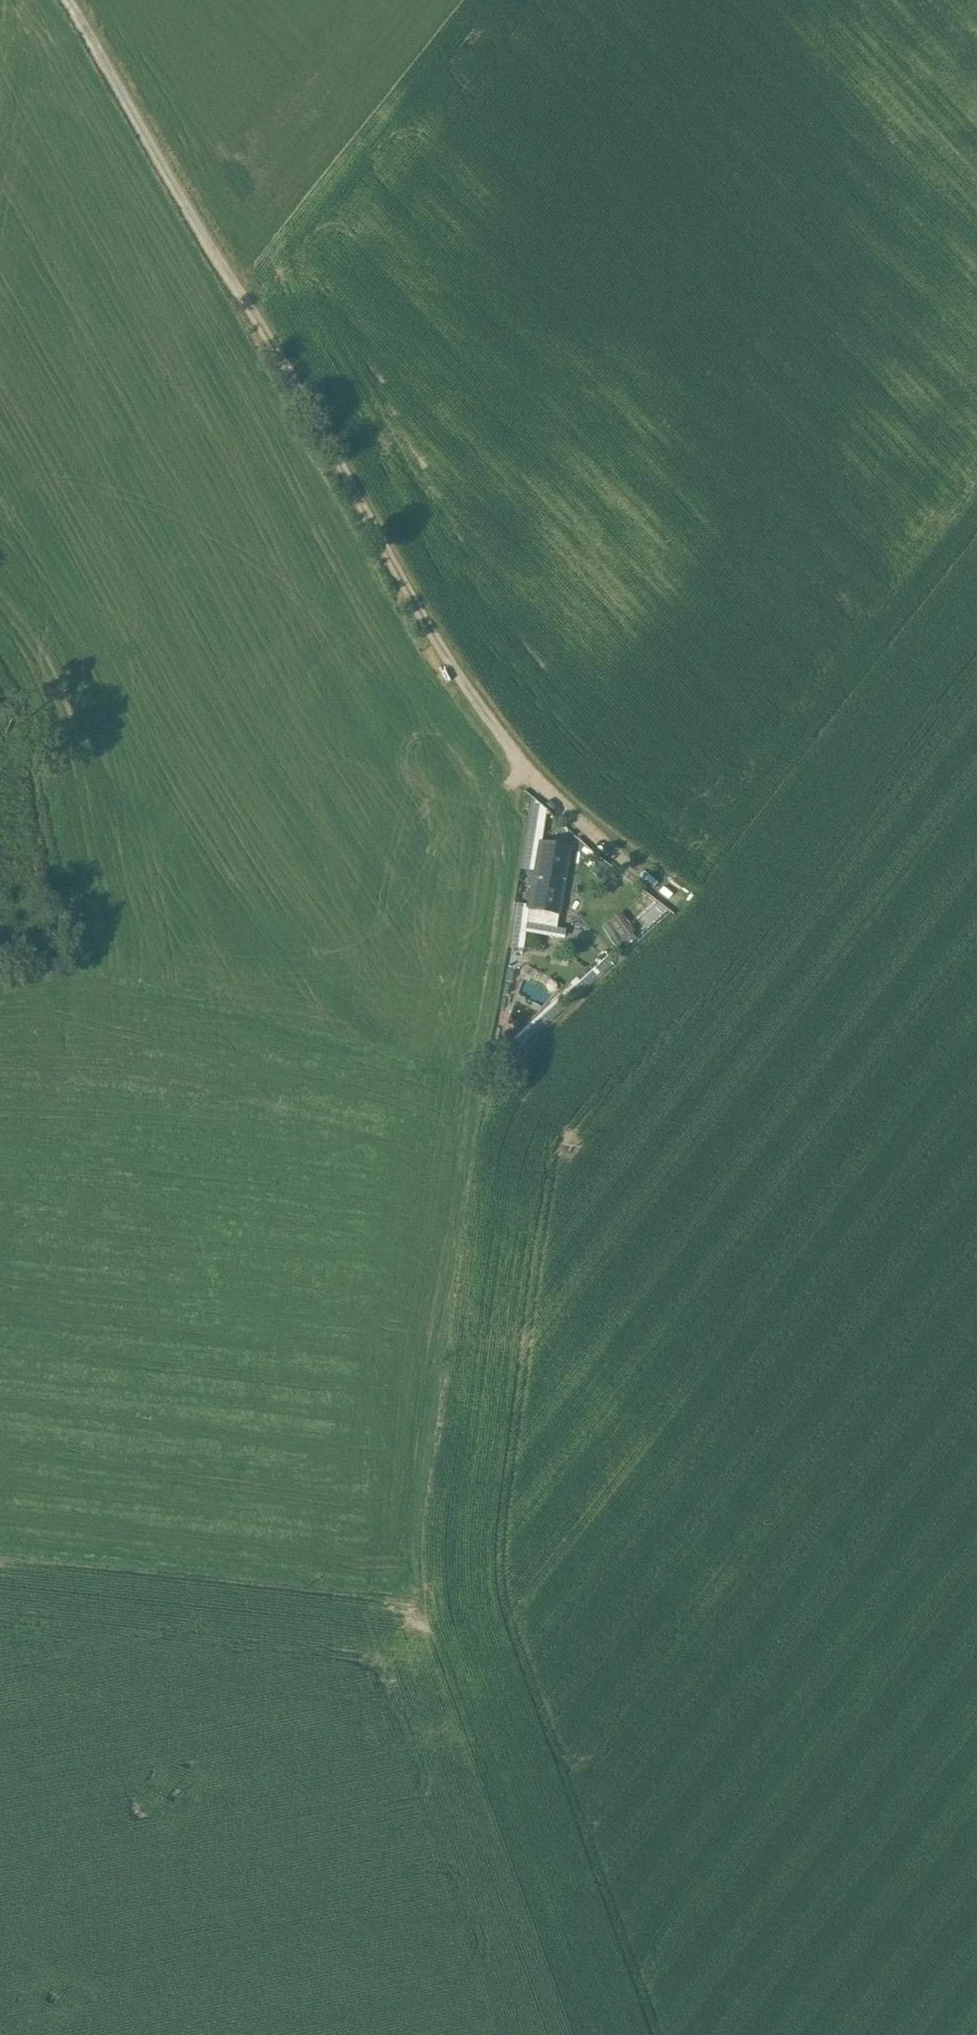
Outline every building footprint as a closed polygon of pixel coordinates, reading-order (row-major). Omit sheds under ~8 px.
[(569,848),(539,843),(525,923),(556,928),(569,848)] [(626,911),(605,925),(621,948),(642,934),(626,911)] [(529,1045),(620,963),(610,952),(543,1013),(529,998),(506,1020),(529,1045)]
